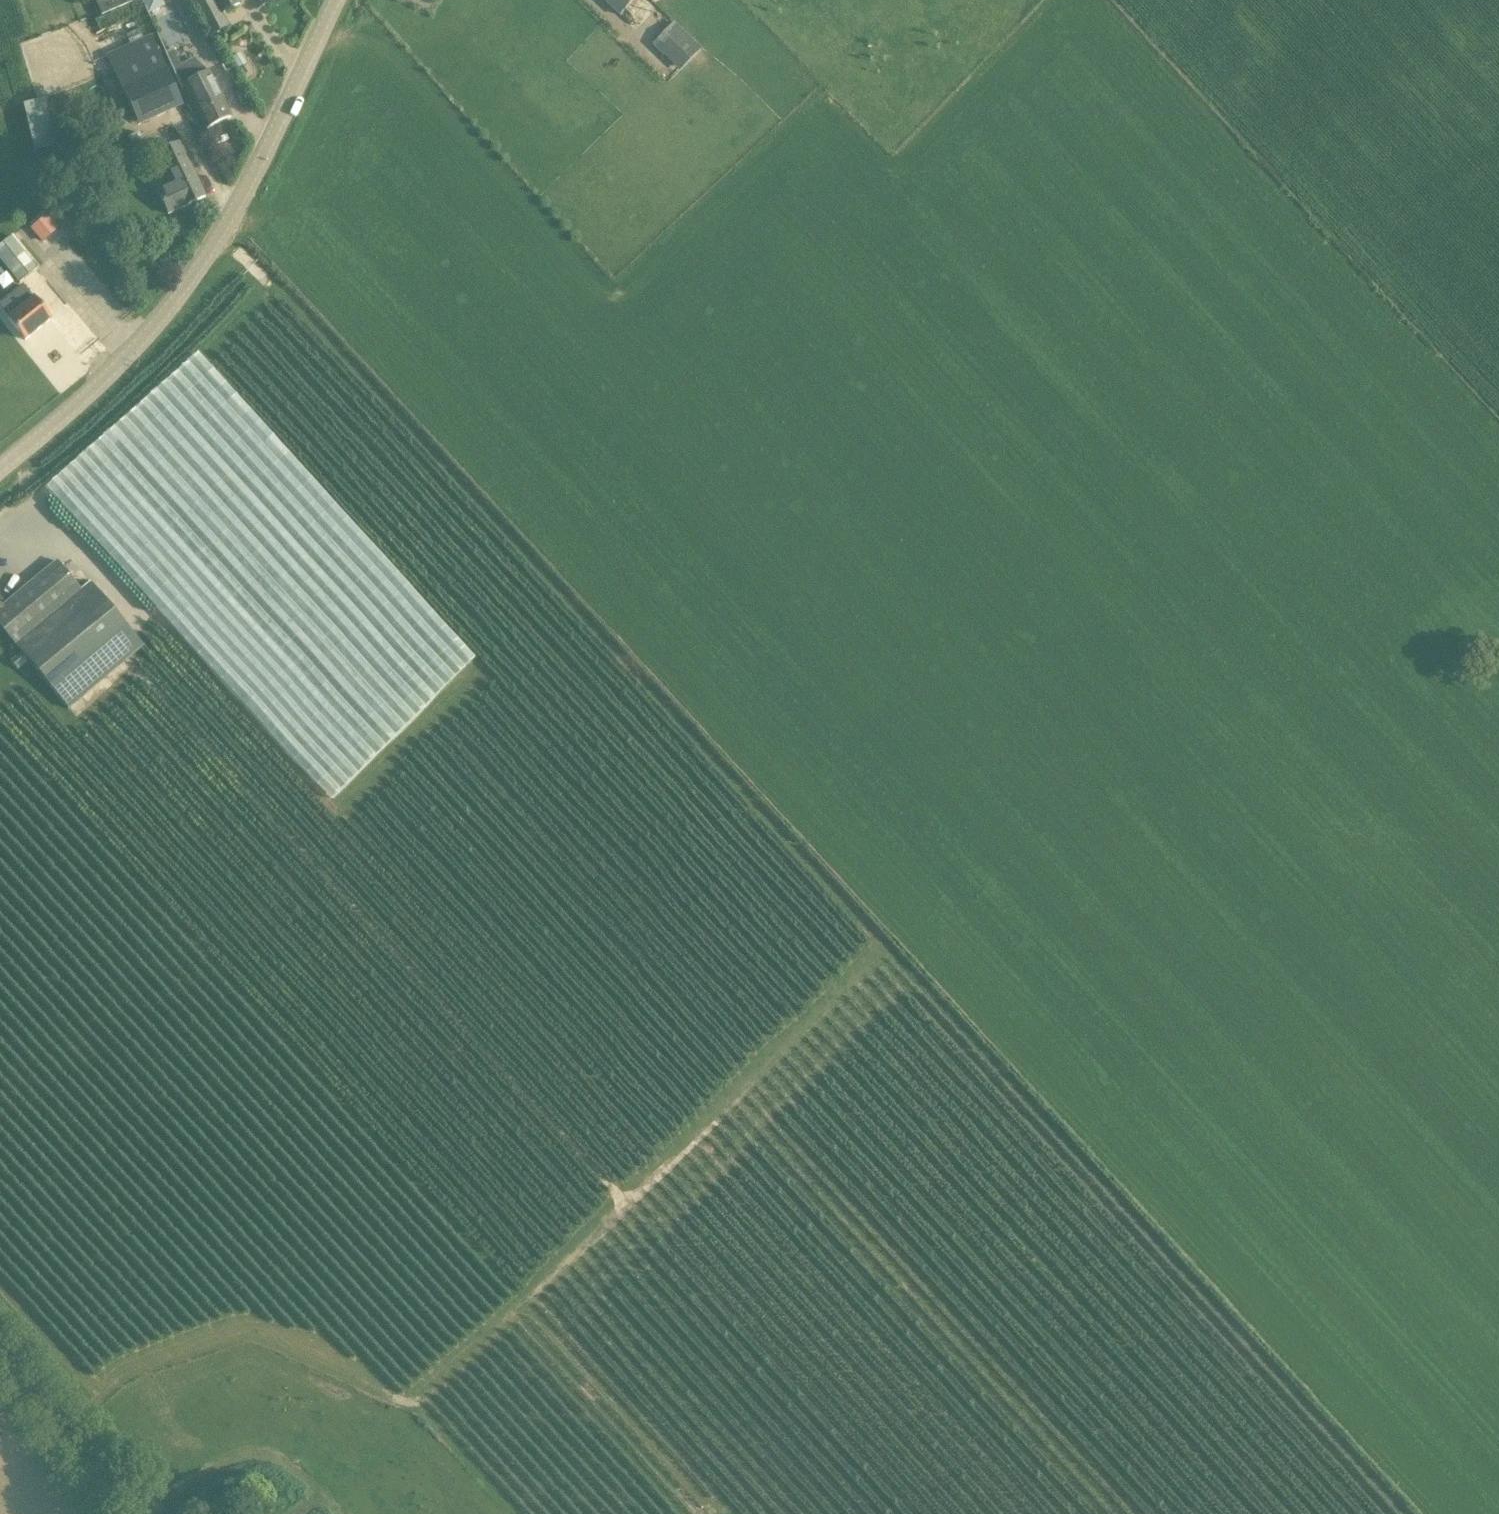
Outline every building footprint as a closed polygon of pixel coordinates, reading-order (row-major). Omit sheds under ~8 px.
[(101,16),(141,0),(94,0),(101,16)] [(149,13),(163,6),(161,0),(143,0),(149,13)] [(238,0),(188,0),(208,38),(229,26),(222,13),(240,4),(238,0)] [(637,0),(603,0),(620,17),(637,0)] [(652,46),(679,72),(701,49),(674,23),(652,46)] [(137,128),(166,114),(182,106),(150,36),(106,56),(137,128)] [(180,86),(184,86),(204,129),(229,117),(208,74),(193,60),(180,66),(173,50),(166,54),(180,86)] [(19,105),(35,152),(58,144),(42,97),(19,105)] [(204,196),(187,160),(184,153),(174,158),(161,164),(170,182),(155,188),(158,194),(167,213),(204,196)] [(46,217),(31,230),(43,245),(58,232),(55,228),(62,222),(56,214),(49,221),(46,217)] [(10,237),(0,245),(0,261),(19,285),(36,269),(10,237)] [(50,319),(32,298),(24,286),(9,297),(0,305),(0,310),(7,318),(24,340),(50,319)] [(10,540),(14,528),(0,524),(0,537),(10,540)] [(0,617),(0,626),(70,710),(144,649),(70,559),(0,617)]
